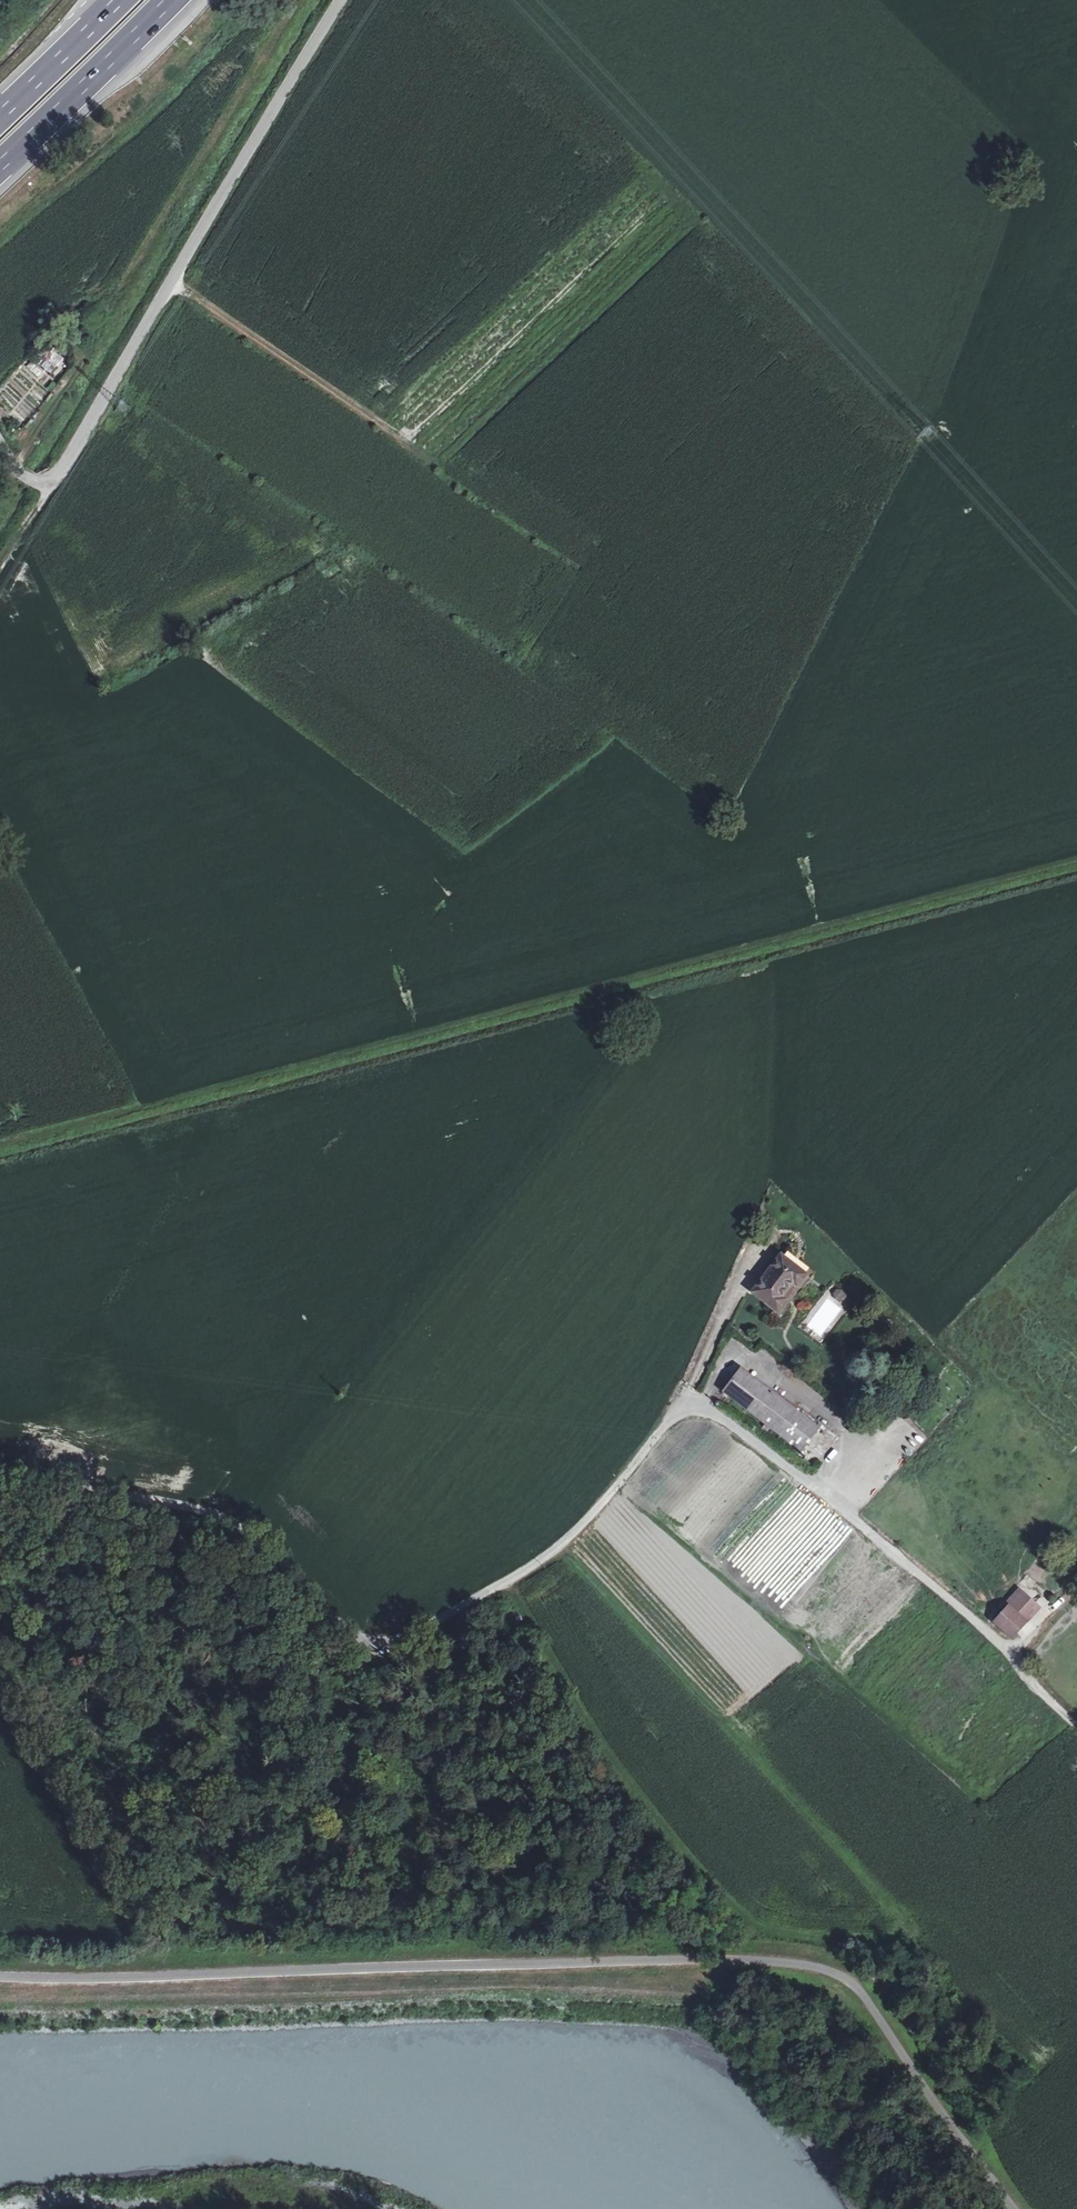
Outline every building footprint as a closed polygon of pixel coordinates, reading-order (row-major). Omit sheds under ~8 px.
[(779,1255),(751,1292),(777,1311),(785,1299),(781,1296),(792,1281),(796,1284),(804,1273),(779,1255)] [(740,1368),(722,1392),(799,1449),(817,1427),(740,1368)] [(1008,1606),(1025,1621),(1037,1607),(1013,1587),(988,1617),(994,1622),(1008,1606)] [(1011,1637),(1025,1621),(1008,1606),(994,1622),(1011,1637)]
